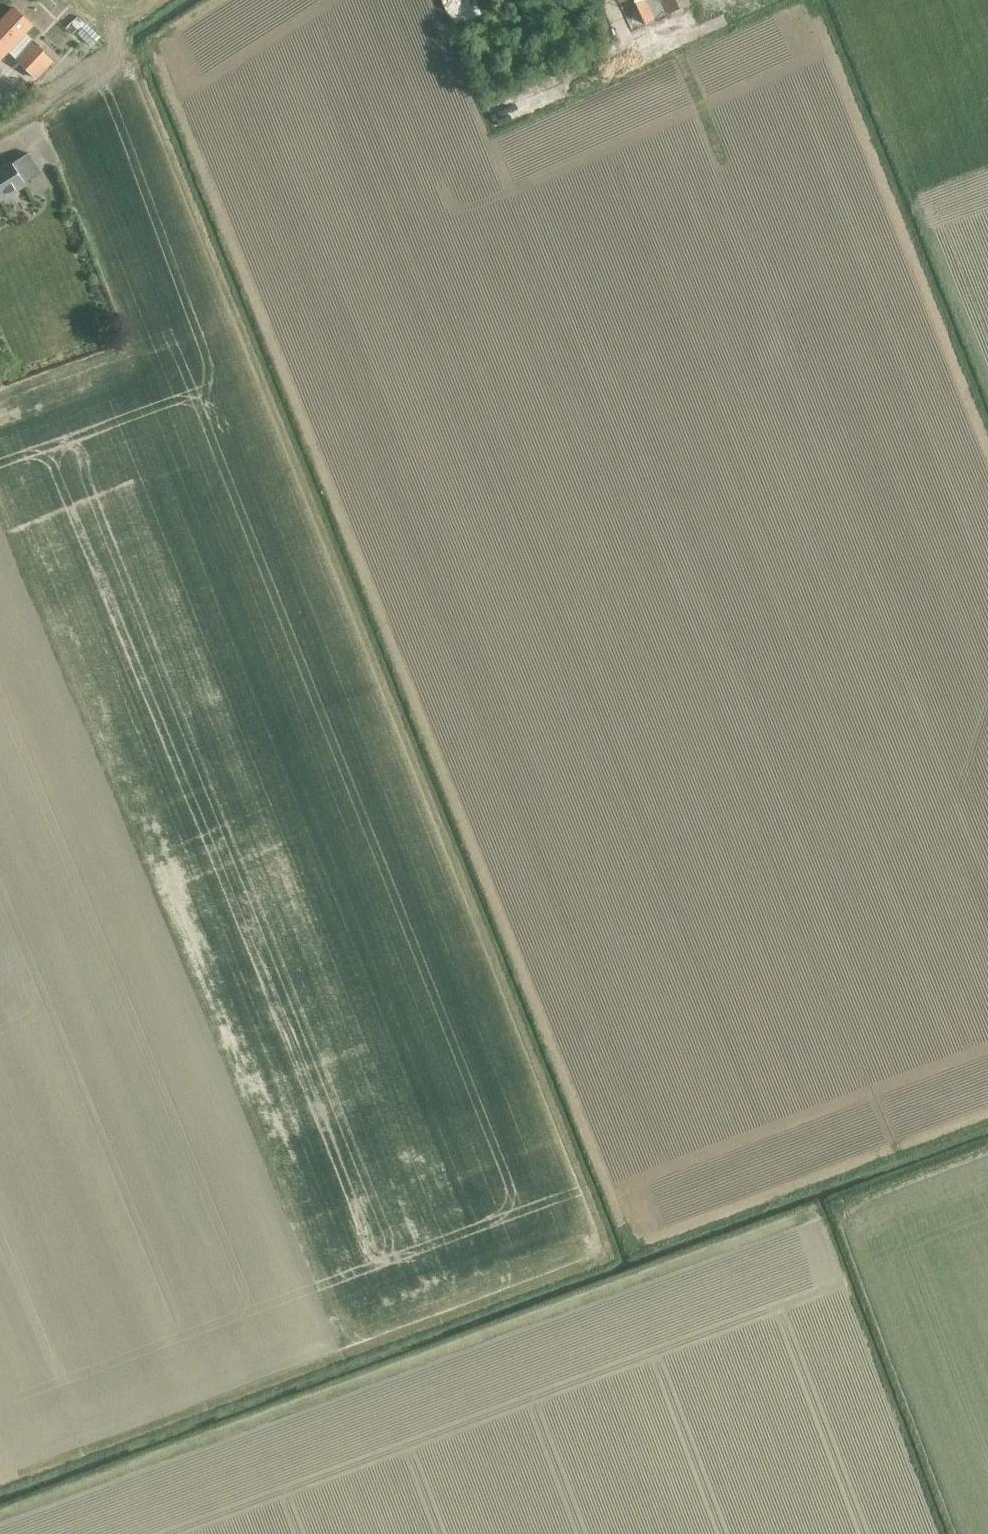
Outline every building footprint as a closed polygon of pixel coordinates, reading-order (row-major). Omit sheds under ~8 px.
[(689,0),(635,0),(645,24),(690,4),(689,0)] [(30,27),(10,8),(0,19),(0,52),(3,50),(6,52),(30,27)] [(36,80),(52,63),(31,43),(15,60),(36,80)] [(38,176),(26,156),(0,172),(0,200),(38,176)]
